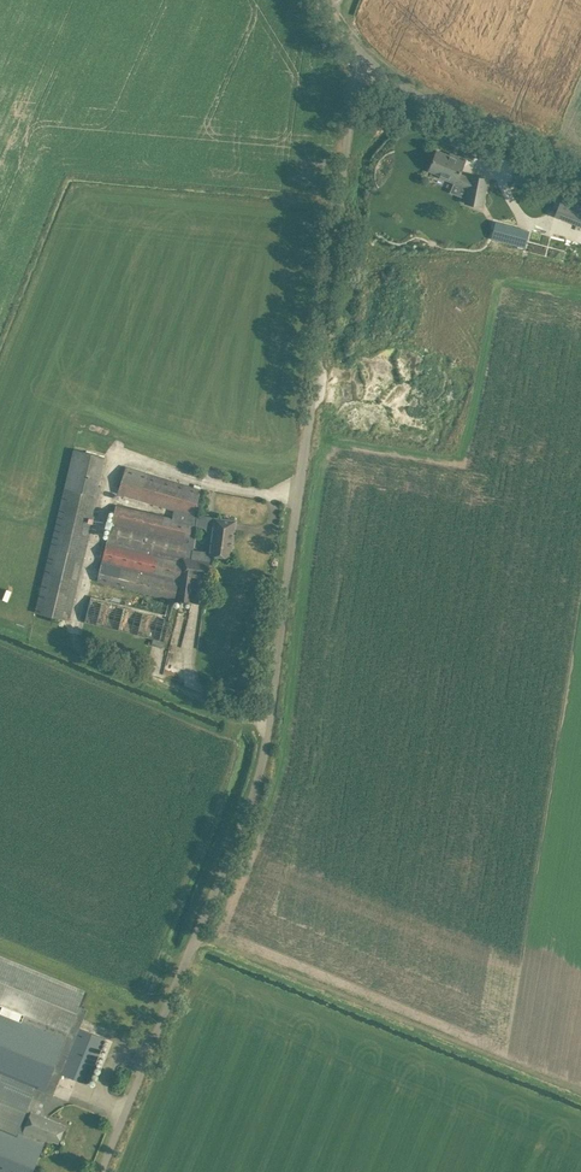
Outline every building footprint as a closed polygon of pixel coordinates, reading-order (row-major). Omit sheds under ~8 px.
[(370,127),(376,133),(384,125),(377,118),(370,127)] [(450,154),(449,156),(437,151),(429,170),(441,175),(440,177),(468,188),(465,203),(482,207),(488,179),(471,176),(470,179),(460,175),(465,160),(450,154)] [(368,167),(368,180),(379,181),(379,167),(368,167)] [(580,227),(580,206),(562,198),(555,216),(580,227)] [(496,222),(492,238),(524,247),(529,230),(496,222)] [(35,613),(70,621),(105,457),(74,450),(35,613)] [(126,466),(118,492),(185,512),(193,515),(193,513),(201,489),(126,466)] [(203,602),(210,553),(231,556),(237,520),(193,513),(193,515),(185,512),(182,524),(191,526),(176,597),(203,602)] [(163,640),(169,614),(92,596),(85,621),(163,640)] [(267,617),(265,611),(257,614),(259,619),(267,617)] [(0,957),(0,1171),(32,1171),(45,1139),(23,1130),(31,1111),(40,1089),(44,1091),(45,1091),(52,1094),(61,1072),(86,1083),(105,1038),(79,1028),(83,1018),(87,1010),(79,1006),(85,992),(0,957)] [(60,1083),(55,1093),(67,1100),(73,1089),(60,1083)] [(31,1111),(23,1130),(45,1139),(46,1137),(58,1142),(65,1124),(31,1111)]
